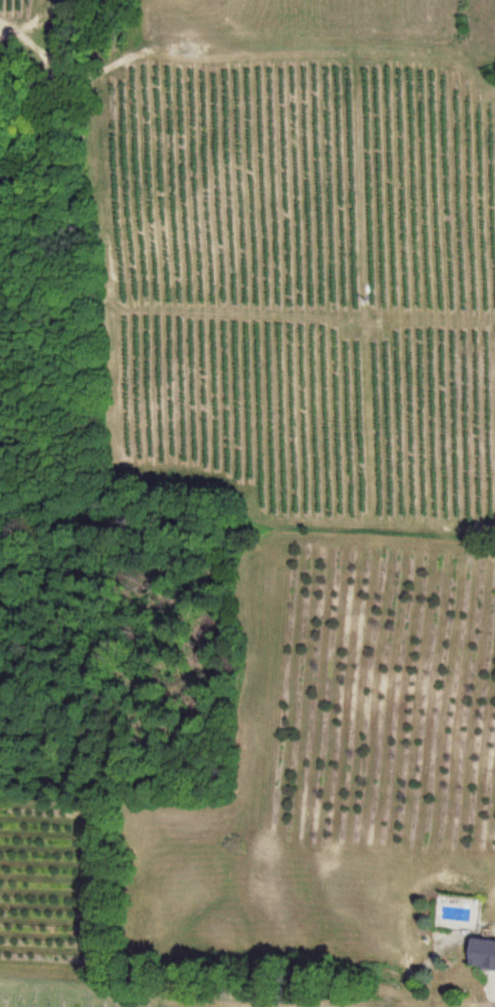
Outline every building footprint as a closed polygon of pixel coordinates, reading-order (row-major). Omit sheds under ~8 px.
[(473,941),(472,971),(494,971),(494,942),(473,941)]
